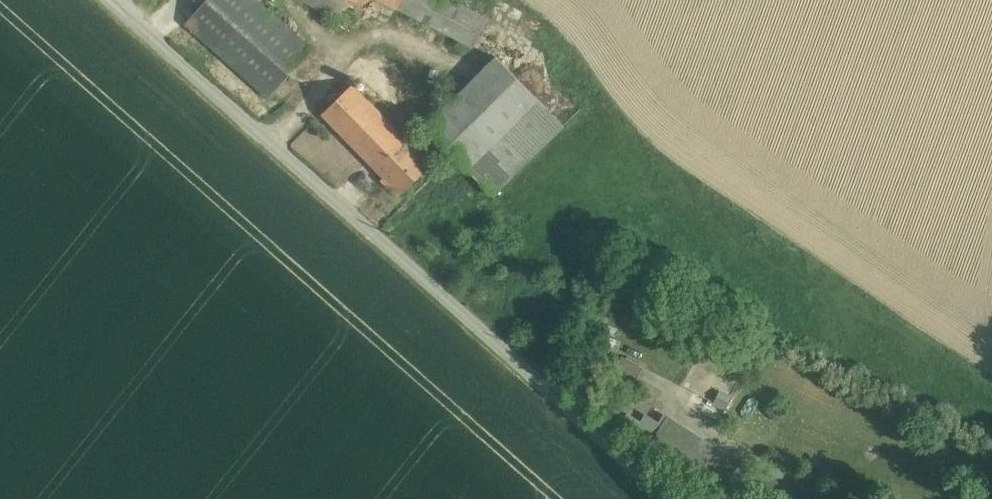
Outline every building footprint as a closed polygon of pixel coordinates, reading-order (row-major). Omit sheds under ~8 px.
[(258,0),(207,0),(186,24),(269,97),(312,49),(258,0)] [(353,26),(367,0),(302,0),(353,26)] [(398,8),(402,0),(382,0),(398,8)] [(497,57),(426,127),(468,169),(539,99),(497,57)] [(386,120),(352,85),(323,113),(376,167),(404,139),(399,134),(386,120)] [(539,99),(468,169),(493,195),(564,125),(539,99)] [(404,139),(376,167),(386,177),(383,180),(399,196),(430,166),(404,139)] [(740,348),(728,343),(723,353),(735,359),(740,348)] [(634,383),(642,365),(615,353),(607,371),(634,383)] [(642,369),(638,376),(655,386),(659,379),(642,369)] [(734,399),(719,391),(714,400),(729,408),(734,399)] [(645,417),(637,429),(654,440),(662,427),(645,417)] [(654,440),(670,450),(682,428),(667,419),(662,427),(654,440)] [(696,438),(682,428),(670,450),(683,458),(696,438)] [(637,429),(631,439),(693,477),(699,467),(703,470),(716,450),(696,438),(683,458),(670,450),(654,440),(637,429)] [(703,470),(727,485),(740,465),(716,450),(703,470)]
